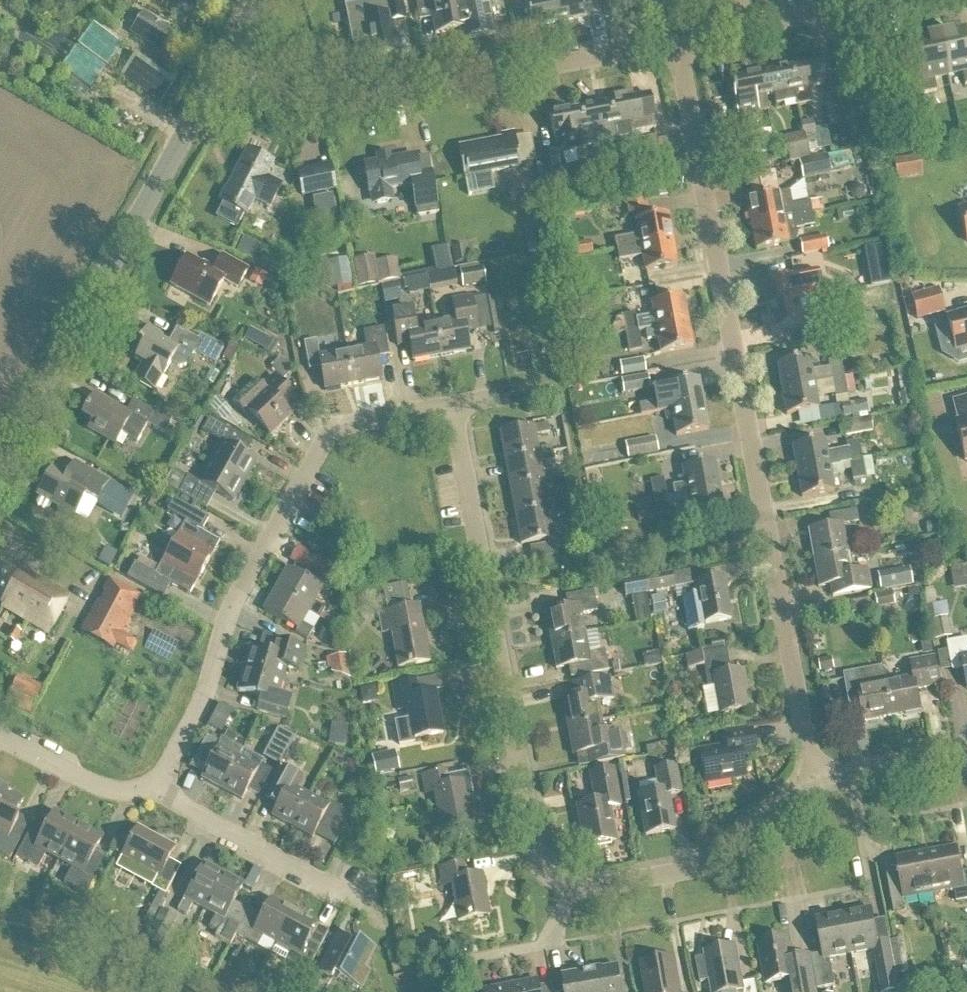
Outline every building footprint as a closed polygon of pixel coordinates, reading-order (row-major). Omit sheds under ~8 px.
[(196,9),(218,22),(230,0),(201,0),(196,9)] [(344,8),(352,45),(365,42),(369,59),(398,53),(392,24),(407,21),(403,0),(382,0),(344,8)] [(461,0),(411,0),(412,1),(415,0),(418,14),(430,11),(435,36),(461,31),(458,18),(464,17),(461,2),(461,0)] [(461,2),(464,17),(458,18),(461,31),(463,41),(496,35),(491,9),(500,7),(499,0),(470,0),(461,2)] [(557,24),(553,1),(538,4),(537,0),(524,0),(530,29),(557,24)] [(553,1),(557,24),(588,17),(585,0),(553,0),(553,1)] [(143,14),(129,35),(160,55),(174,35),(160,26),(159,28),(154,25),(155,23),(143,14)] [(947,77),(961,74),(964,87),(966,86),(966,47),(964,30),(938,35),(947,77)] [(933,80),(947,77),(938,35),(913,41),(918,66),(903,70),(909,98),(936,93),(933,80)] [(820,65),(789,71),(793,92),(795,101),(796,106),(811,103),(808,89),(824,86),(820,65)] [(760,77),(764,98),(773,96),(775,105),(795,101),(793,92),(789,71),(760,77)] [(747,101),(764,98),(760,77),(728,83),(735,116),(749,113),(747,101)] [(608,104),(613,126),(629,123),(631,135),(656,130),(649,95),(608,104)] [(828,127),(842,124),(838,103),(824,106),(828,127)] [(584,132),(594,130),(597,142),(613,139),(611,127),(613,126),(608,104),(579,109),(584,132)] [(553,138),(555,137),(558,152),(586,146),(584,132),(579,109),(548,115),(553,138)] [(919,110),(907,112),(913,140),(925,138),(919,110)] [(800,129),(802,137),(802,139),(813,136),(810,127),(800,129)] [(771,131),(748,136),(753,159),(776,154),(771,131)] [(467,179),(520,168),(513,134),(502,137),(503,141),(461,149),(467,179)] [(645,162),(659,159),(655,137),(640,140),(645,162)] [(802,139),(802,137),(784,141),(789,166),(808,163),(802,139)] [(274,164),(247,149),(227,189),(225,188),(219,200),(221,200),(220,202),(224,203),(216,217),(237,228),(244,214),(247,216),(255,201),(270,208),(282,186),(267,178),(274,164)] [(538,156),(545,190),(563,187),(556,152),(538,156)] [(891,158),(896,182),(922,177),(918,153),(891,158)] [(363,167),(369,195),(372,208),(394,203),(392,190),(411,187),(417,219),(439,215),(428,159),(416,162),(415,158),(391,162),(390,154),(375,157),(376,165),(363,167)] [(590,166),(592,178),(604,176),(601,164),(590,166)] [(803,169),(806,182),(832,178),(828,165),(803,169)] [(850,189),(849,194),(852,199),(857,199),(862,196),(863,191),(860,187),(854,186),(850,189)] [(752,201),(744,202),(750,229),(781,223),(796,220),(807,217),(811,216),(808,202),(799,204),(791,205),(790,199),(789,193),(778,195),(752,201)] [(333,196),(312,200),(317,224),(337,220),(333,196)] [(958,210),(966,244),(966,208),(958,210)] [(781,223),(750,229),(754,252),(786,246),(793,245),(797,240),(796,232),(802,231),(802,230),(813,228),(811,216),(807,217),(796,220),(781,223)] [(639,238),(615,242),(617,254),(641,249),(672,242),(667,217),(636,223),(639,238)] [(523,224),(527,253),(540,251),(539,243),(542,243),(539,222),(523,224)] [(799,243),(802,257),(828,252),(825,238),(799,243)] [(244,239),(237,253),(252,261),(259,247),(244,239)] [(568,262),(578,260),(578,259),(592,256),(589,242),(575,245),(576,249),(566,251),(568,262)] [(641,249),(617,254),(620,265),(643,260),(646,274),(677,268),(672,242),(641,249)] [(451,250),(454,265),(467,263),(465,247),(451,250)] [(882,248),(865,251),(872,288),(889,285),(882,248)] [(237,289),(247,271),(222,257),(214,271),(210,269),(209,270),(186,257),(170,286),(209,308),(223,282),(237,289)] [(374,258),(353,261),(358,288),(379,284),(374,258)] [(396,260),(376,263),(380,284),(400,281),(396,260)] [(581,273),(578,260),(568,262),(570,275),(581,273)] [(348,261),(327,264),(331,290),(352,287),(348,261)] [(426,263),(429,276),(451,271),(449,262),(438,265),(437,261),(426,263)] [(460,273),(463,290),(486,286),(483,269),(460,273)] [(768,283),(760,284),(765,310),(797,303),(815,299),(828,297),(830,296),(827,284),(801,276),(792,278),(768,283)] [(938,289),(910,297),(917,322),(944,314),(938,289)] [(832,309),(844,307),(842,296),(830,298),(832,309)] [(476,328),(472,302),(471,297),(450,301),(453,319),(436,322),(442,358),(467,354),(463,330),(476,328)] [(653,316),(636,320),(638,333),(645,332),(656,329),(687,323),(682,297),(651,304),(653,316)] [(828,297),(815,300),(818,316),(831,314),(828,297)] [(797,303),(765,310),(770,335),(802,329),(797,303)] [(415,363),(442,358),(436,322),(408,327),(406,313),(393,316),(398,341),(410,339),(415,363)] [(945,319),(954,352),(966,348),(966,313),(945,319)] [(625,335),(638,333),(635,315),(621,317),(625,335)] [(616,321),(612,332),(613,336),(624,334),(622,320),(616,321)] [(656,329),(645,332),(647,343),(658,341),(661,355),(692,349),(687,323),(656,329)] [(154,392),(162,377),(170,364),(179,369),(186,367),(193,354),(215,366),(224,350),(200,336),(197,341),(176,329),(168,344),(161,341),(162,338),(146,328),(136,345),(141,347),(134,358),(146,365),(136,382),(154,392)] [(389,356),(384,329),(364,332),(366,347),(347,350),(354,387),(381,382),(377,358),(389,356)] [(638,333),(625,335),(628,353),(642,351),(638,333)] [(840,339),(843,353),(858,349),(855,336),(840,339)] [(327,392),(354,387),(347,350),(320,355),(318,342),(305,344),(310,369),(322,367),(327,392)] [(230,365),(238,350),(230,346),(222,360),(230,365)] [(619,365),(621,378),(646,374),(643,360),(619,365)] [(781,392),(814,385),(809,360),(776,366),(781,392)] [(832,382),(844,379),(840,360),(828,363),(832,382)] [(243,415),(246,412),(270,437),(290,418),(287,415),(298,404),(272,377),(262,388),(255,381),(232,403),(243,415)] [(647,377),(621,382),(623,396),(650,391),(647,377)] [(848,397),(844,379),(781,392),(786,417),(819,410),(816,395),(824,393),(823,388),(832,386),(834,399),(848,397)] [(666,386),(671,412),(703,406),(698,380),(666,386)] [(137,444),(148,426),(165,436),(172,424),(134,402),(128,413),(95,394),(82,417),(93,423),(88,433),(114,447),(121,435),(137,444)] [(658,394),(643,396),(645,414),(634,415),(636,434),(663,431),(658,394)] [(966,462),(966,400),(953,403),(958,422),(954,423),(965,462),(966,462)] [(862,402),(839,407),(842,422),(865,418),(862,402)] [(703,406),(671,412),(677,438),(708,432),(703,406)] [(209,418),(201,432),(221,443),(209,464),(244,484),(257,462),(245,455),(252,443),(209,418)] [(870,419),(838,425),(841,440),(873,433),(870,419)] [(499,434),(505,462),(537,456),(533,437),(549,434),(548,425),(499,434)] [(624,445),(627,461),(658,454),(655,439),(624,445)] [(825,443),(793,449),(798,474),(830,468),(849,464),(863,462),(859,443),(846,445),(847,449),(827,453),(825,443)] [(551,448),(540,450),(542,456),(552,454),(551,448)] [(537,457),(537,456),(505,462),(510,490),(542,484),(539,466),(554,463),(553,454),(552,454),(542,456),(537,457)] [(863,462),(849,464),(851,471),(853,482),(866,479),(863,462)] [(682,469),(685,485),(672,488),(674,497),(687,495),(687,496),(719,489),(714,463),(682,469)] [(96,503),(108,483),(75,464),(67,477),(52,469),(37,497),(39,498),(36,504),(37,508),(44,512),(48,511),(52,505),(59,509),(57,511),(72,520),(85,497),(96,503)] [(187,478),(178,494),(194,503),(203,487),(216,494),(233,504),(244,484),(209,464),(198,484),(187,478)] [(849,464),(830,468),(832,477),(843,475),(842,473),(851,471),(849,464)] [(830,468),(798,474),(803,500),(835,494),(832,477),(830,468)] [(666,500),(663,480),(650,482),(654,502),(666,500)] [(510,490),(515,518),(548,512),(548,511),(544,492),(559,490),(558,481),(542,484),(510,490)] [(724,516),(719,489),(687,496),(692,522),(724,516)] [(666,500),(654,502),(657,519),(670,517),(666,500)] [(169,549),(204,569),(219,542),(201,532),(208,520),(173,501),(166,513),(184,523),(169,549)] [(579,506),(564,508),(568,528),(582,525),(579,506)] [(549,520),(564,517),(562,508),(548,511),(548,512),(515,518),(521,546),(553,540),(549,520)] [(809,534),(814,562),(849,556),(844,528),(859,525),(856,513),(830,517),(832,530),(809,534)] [(934,523),(926,525),(928,535),(936,533),(934,523)] [(555,544),(530,550),(533,562),(558,557),(555,544)] [(189,596),(204,569),(169,549),(154,576),(134,565),(126,579),(162,599),(170,585),(189,596)] [(303,552),(295,565),(320,580),(328,566),(303,552)] [(819,590),(831,588),(834,601),(872,594),(866,565),(851,567),(849,556),(814,562),(819,590)] [(2,607),(1,608),(48,635),(69,598),(28,575),(26,580),(0,566),(0,605),(2,607)] [(309,610),(307,614),(318,621),(324,610),(313,604),(322,589),(287,569),(275,591),(309,610)] [(955,592),(966,590),(966,569),(952,571),(955,592)] [(908,570),(877,576),(881,593),(912,587),(908,570)] [(648,593),(674,588),(672,574),(646,578),(648,593)] [(627,597),(648,593),(645,578),(624,583),(627,597)] [(686,599),(681,600),(688,632),(702,630),(702,629),(731,623),(722,579),(684,587),(686,599)] [(100,603),(97,601),(79,634),(113,652),(116,647),(129,654),(135,643),(122,635),(142,598),(108,580),(101,593),(104,595),(100,603)] [(382,590),(387,614),(381,616),(384,632),(393,630),(400,667),(432,661),(420,602),(410,604),(406,585),(382,590)] [(928,608),(936,607),(932,590),(925,591),(928,608)] [(275,591),(269,600),(262,612),(296,631),(294,634),(306,641),(312,631),(301,625),(307,614),(309,610),(275,591)] [(547,613),(552,642),(586,635),(582,616),(598,612),(594,593),(567,598),(569,610),(547,613)] [(891,594),(874,598),(877,611),(894,607),(891,594)] [(651,599),(654,617),(666,615),(663,597),(651,599)] [(852,617),(871,613),(868,602),(850,606),(852,617)] [(936,607),(928,608),(930,616),(931,622),(949,619),(946,605),(936,607)] [(931,622),(935,642),(952,639),(949,619),(931,622)] [(327,627),(320,641),(329,646),(337,632),(327,627)] [(21,634),(12,629),(6,641),(15,645),(21,634)] [(582,676),(610,671),(605,651),(589,653),(586,635),(552,642),(557,668),(579,664),(582,676)] [(947,645),(953,672),(965,671),(966,681),(966,641),(947,645)] [(277,642),(273,656),(249,649),(243,671),(281,682),(285,670),(299,674),(306,650),(277,642)] [(710,644),(712,652),(726,650),(724,642),(710,644)] [(931,642),(922,644),(925,656),(934,654),(931,642)] [(657,653),(647,655),(649,668),(659,666),(657,653)] [(347,657),(331,660),(333,674),(351,681),(347,657)] [(914,678),(886,683),(893,720),(921,714),(917,694),(941,689),(935,657),(911,662),(914,678)] [(836,672),(834,662),(820,664),(822,674),(836,672)] [(611,665),(613,675),(621,674),(619,664),(611,665)] [(728,664),(703,668),(707,689),(713,688),(719,716),(748,711),(742,685),(746,685),(744,673),(731,676),(728,664)] [(864,669),(845,673),(846,677),(849,691),(852,707),(862,705),(866,725),(893,720),(886,683),(867,687),(866,683),(864,673),(864,669)] [(281,682),(243,671),(237,693),(260,699),(256,711),(285,720),(291,698),(278,694),(281,682)] [(12,690),(5,704),(30,715),(37,701),(42,688),(17,677),(12,690)] [(615,700),(611,680),(571,687),(574,697),(563,699),(568,728),(602,721),(598,703),(615,700)] [(411,744),(411,739),(445,733),(437,691),(422,694),(420,681),(394,686),(398,705),(407,703),(411,722),(393,726),(397,746),(411,744)] [(373,686),(358,689),(361,705),(371,703),(375,696),(373,686)] [(219,705),(213,716),(226,723),(232,712),(219,705)] [(597,762),(610,760),(626,757),(624,750),(631,749),(629,740),(621,741),(620,737),(606,740),(602,721),(568,728),(574,756),(595,752),(597,762)] [(335,742),(350,744),(353,724),(338,722),(335,742)] [(278,728),(270,743),(287,751),(294,737),(278,728)] [(744,758),(759,755),(755,732),(725,737),(727,751),(701,755),(706,785),(747,778),(744,758)] [(200,779),(221,790),(238,759),(217,748),(219,744),(206,737),(193,762),(206,769),(200,779)] [(394,753),(371,758),(376,777),(399,772),(394,753)] [(238,759),(221,790),(241,801),(247,791),(258,797),(271,772),(260,766),(258,770),(238,759)] [(659,782),(639,787),(641,795),(640,795),(648,837),(676,832),(669,797),(681,794),(676,767),(657,771),(659,782)] [(591,790),(594,789),(597,804),(577,808),(585,848),(615,843),(609,810),(622,807),(614,769),(588,774),(591,790)] [(282,770),(265,801),(276,807),(271,817),(291,828),(308,796),(297,790),(302,781),(282,770)] [(447,773),(424,777),(427,793),(435,792),(442,830),(473,824),(468,800),(473,799),(469,775),(448,779),(447,773)] [(410,779),(398,782),(400,794),(413,792),(410,779)] [(393,780),(383,782),(386,791),(395,789),(393,780)] [(5,793),(0,802),(0,856),(9,861),(20,841),(10,836),(17,822),(13,819),(22,802),(5,793)] [(308,796),(291,828),(312,839),(317,829),(328,835),(342,810),(330,804),(328,807),(308,796)] [(59,861),(77,828),(53,815),(39,842),(27,836),(16,858),(38,870),(46,854),(59,861)] [(100,840),(77,828),(59,861),(72,868),(63,883),(86,896),(97,874),(86,868),(100,840)] [(121,859),(148,873),(142,884),(165,896),(179,870),(167,863),(175,849),(137,829),(128,846),(122,857),(121,859)] [(119,841),(113,852),(122,857),(128,846),(119,841)] [(955,893),(957,903),(965,902),(966,904),(966,876),(961,877),(956,851),(928,856),(936,896),(955,893)] [(905,902),(936,896),(928,856),(897,862),(901,886),(889,889),(894,916),(907,914),(905,902)] [(204,911),(223,875),(203,865),(177,912),(186,917),(192,904),(204,911)] [(459,921),(491,915),(482,872),(468,875),(466,865),(441,869),(444,885),(452,884),(459,921)] [(243,886),(223,875),(204,911),(215,917),(208,929),(217,934),(220,928),(235,936),(249,911),(233,903),(243,886)] [(164,897),(159,894),(154,902),(160,905),(164,897)] [(263,938),(276,945),(293,913),(270,901),(261,917),(249,910),(249,911),(235,936),(257,948),(263,938)] [(160,911),(144,942),(160,951),(177,920),(160,911)] [(891,942),(880,945),(873,912),(845,918),(852,956),(874,952),(879,979),(881,991),(897,991),(899,991),(896,976),(897,976),(891,942)] [(272,956),(284,963),(306,975),(319,949),(307,942),(316,926),(293,913),(276,945),(277,946),(272,956)] [(852,956),(845,918),(817,923),(823,956),(812,958),(819,991),(821,991),(836,989),(830,960),(852,956)] [(364,970),(374,950),(358,941),(355,947),(338,938),(318,975),(331,982),(333,976),(360,991),(370,972),(364,970)] [(810,967),(799,969),(793,939),(761,945),(769,987),(793,982),(795,991),(815,991),(810,967)] [(891,942),(897,976),(909,974),(903,940),(891,942)] [(757,984),(745,986),(738,949),(706,955),(707,960),(697,962),(702,985),(711,983),(713,991),(758,991),(757,984)] [(675,959),(642,965),(647,991),(681,991),(675,959)] [(591,973),(594,991),(623,991),(619,969),(602,972),(602,970),(591,973)] [(591,973),(580,975),(580,977),(563,979),(565,991),(594,991),(591,973)] [(298,991),(300,991),(312,991),(317,982),(306,976),(298,991)] [(513,988),(513,991),(554,991),(553,986),(542,989),(541,982),(513,988)]
